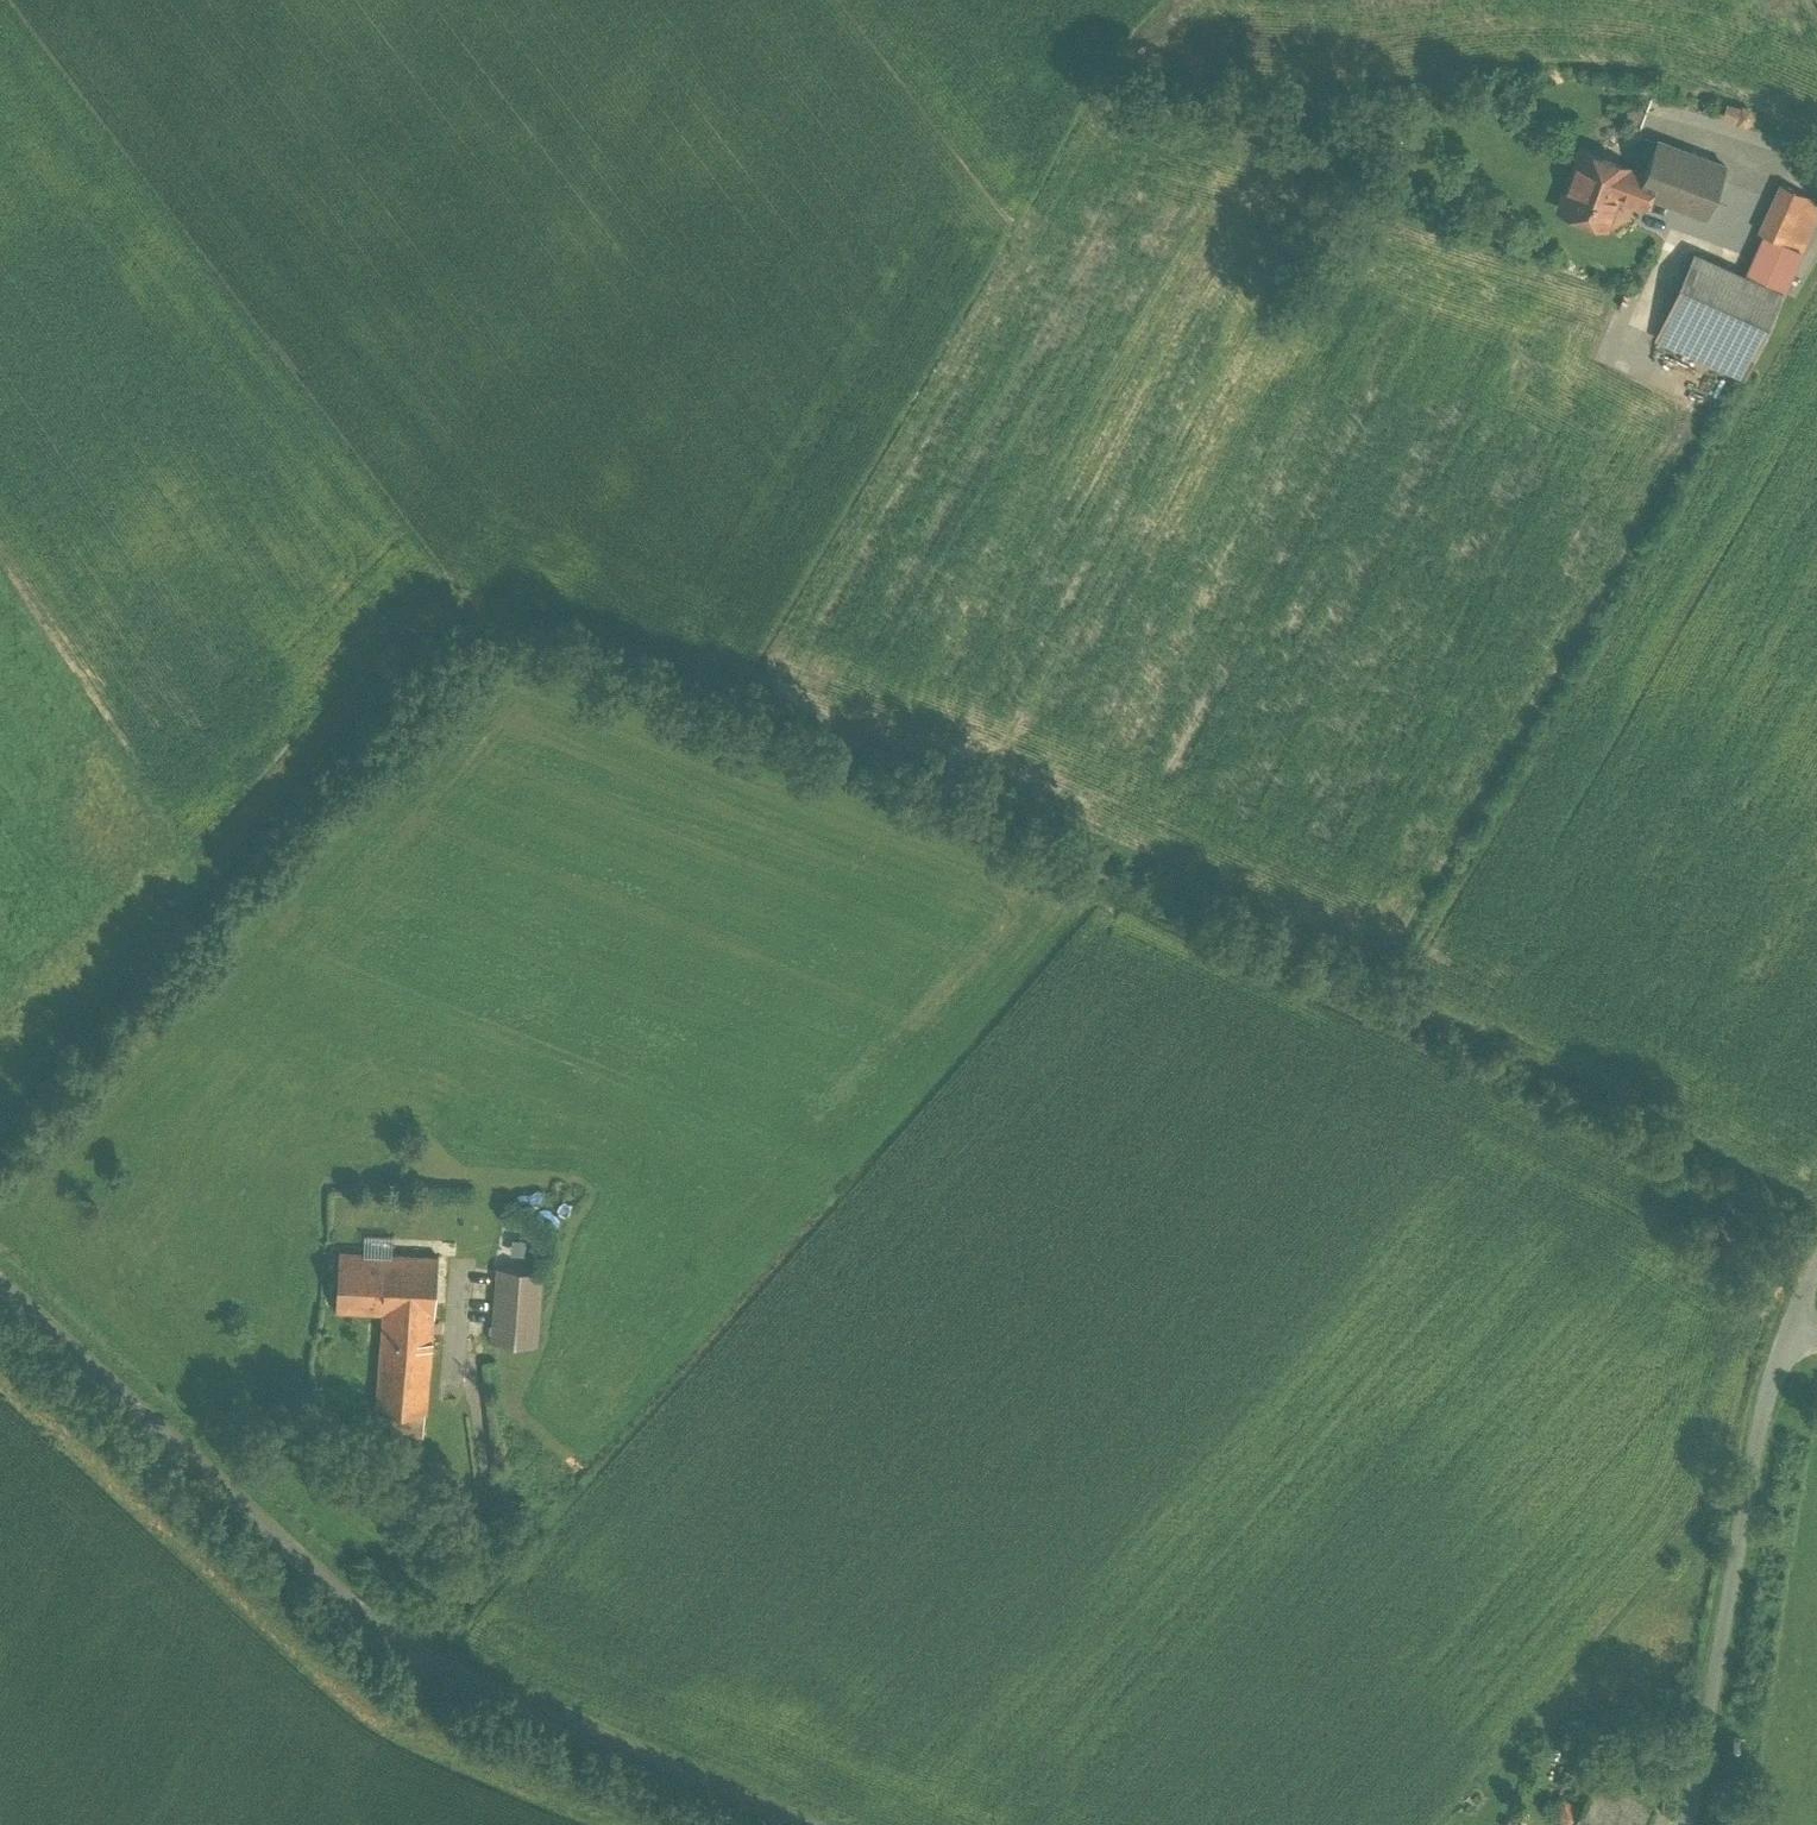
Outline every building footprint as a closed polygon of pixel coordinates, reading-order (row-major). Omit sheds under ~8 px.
[(1725,165),(1657,139),(1644,174),(1637,190),(1649,194),(1706,216),(1725,165)] [(1627,166),(1581,149),(1561,204),(1607,221),(1617,194),(1645,204),(1649,194),(1637,190),(1644,174),(1627,168),(1627,166)] [(1692,252),(1669,313),(1754,355),(1782,294),(1772,289),(1791,245),(1803,250),(1816,217),(1816,201),(1781,185),(1744,274),(1692,252)] [(384,1256),(341,1253),(338,1307),(382,1310),(385,1253),(384,1253),(384,1256)] [(440,1256),(385,1253),(382,1310),(385,1310),(380,1368),(431,1372),(435,1316),(440,1256)] [(542,1271),(500,1268),(494,1341),(537,1345),(542,1271)] [(431,1372),(380,1368),(377,1408),(379,1408),(426,1411),(428,1411),(431,1372)] [(426,1411),(379,1408),(377,1428),(425,1432),(426,1411)] [(1595,1781),(1575,1824),(1576,1824),(1647,1824),(1654,1809),(1595,1781)]
